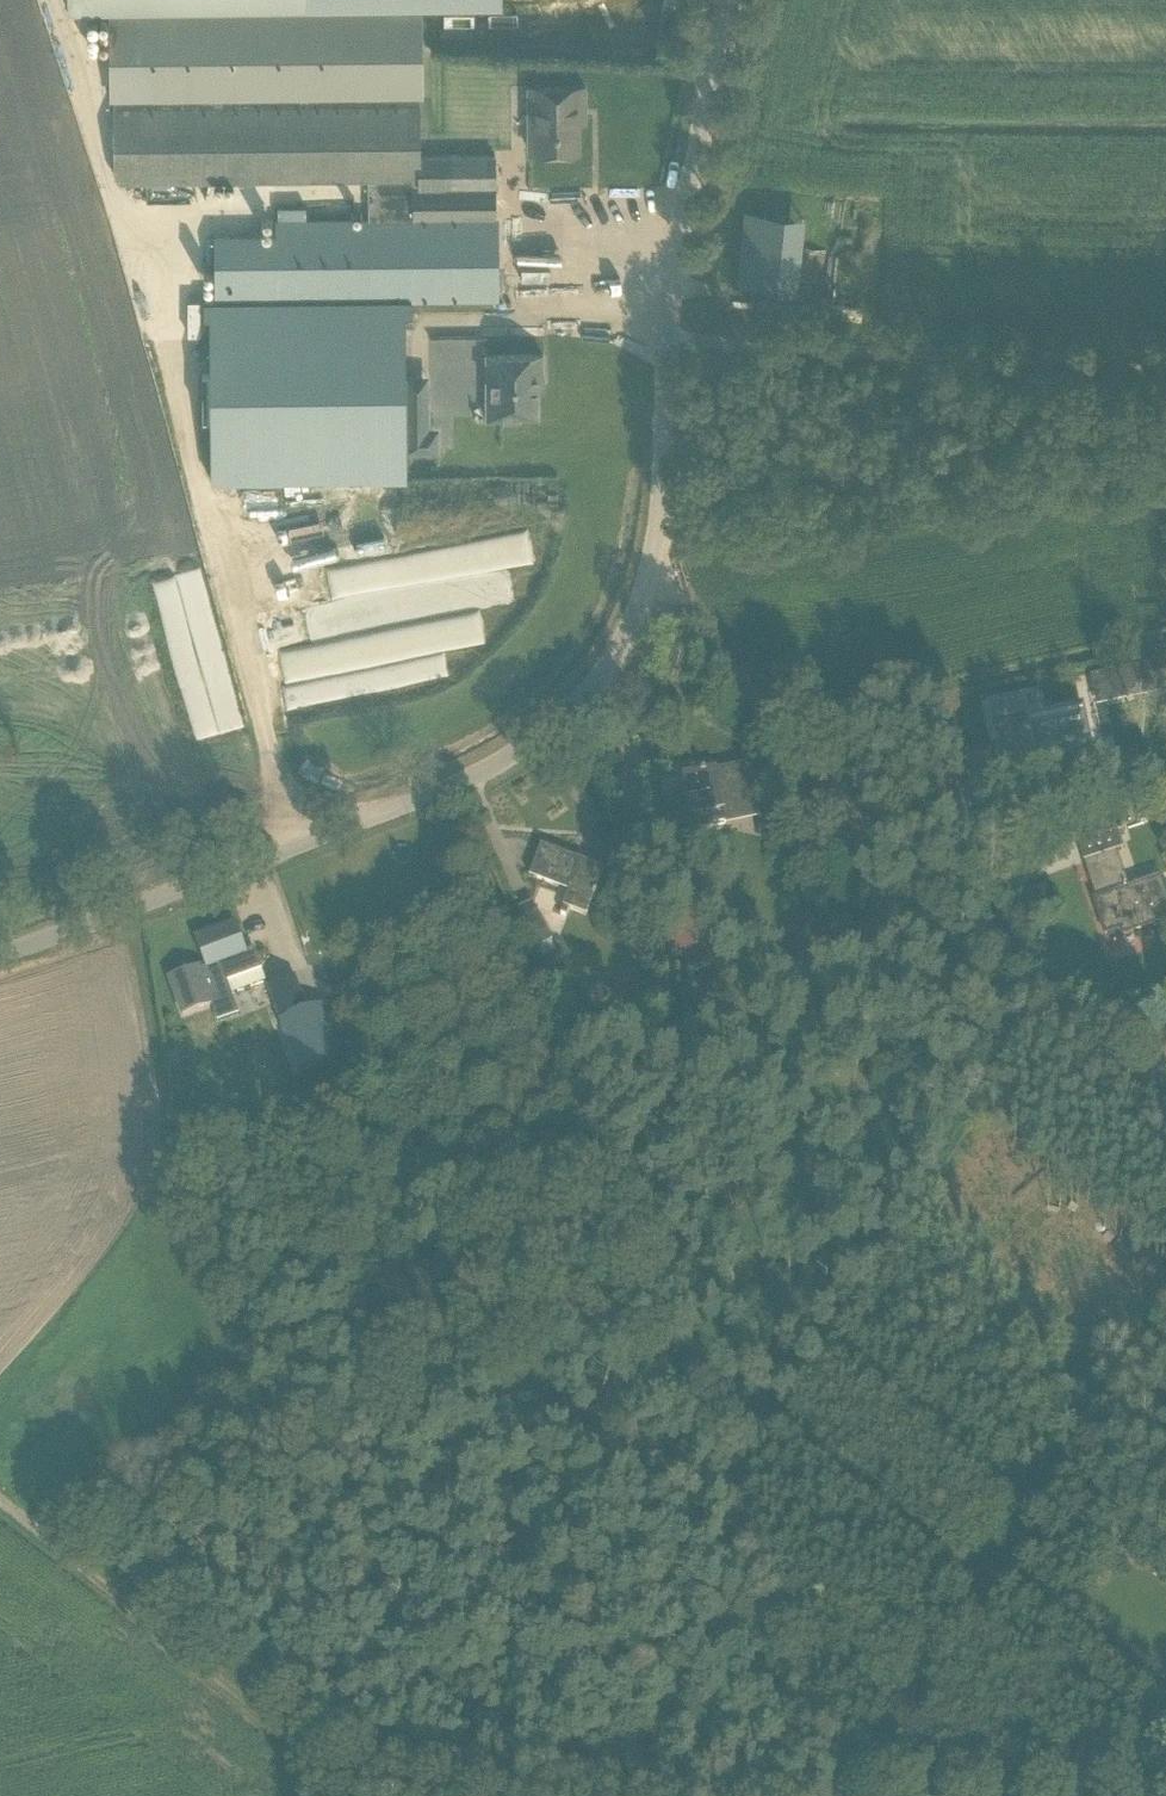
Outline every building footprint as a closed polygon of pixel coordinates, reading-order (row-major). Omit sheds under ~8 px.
[(68,10),(306,8),(499,6),(499,0),(68,0),(68,10)] [(407,480),(405,301),(495,300),(495,155),(420,156),(419,98),(423,99),(421,10),(113,14),(115,183),(367,181),(368,220),(276,220),(276,235),(214,236),(216,482),(407,480)] [(529,87),(529,127),(529,151),(578,151),(578,108),(585,108),(585,86),(529,87)] [(742,209),(739,288),(803,290),(806,212),(742,209)] [(487,355),(487,381),(497,381),(497,419),(519,419),(519,414),(538,414),(538,375),(543,375),(543,355),(487,355)] [(407,400),(407,451),(424,450),(424,430),(429,430),(428,400),(407,400)] [(360,522),(401,521),(400,510),(360,512),(360,522)] [(399,560),(337,570),(339,583),(401,574),(399,560)] [(1152,665),(1104,675),(1110,705),(1159,695),(1152,665)] [(1039,781),(1032,749),(1048,746),(1049,750),(1068,746),(1071,761),(1092,757),(1081,705),(1043,713),(1038,691),(986,702),(1004,789),(1039,781)] [(671,818),(644,824),(652,861),(680,855),(675,834),(712,826),(710,813),(722,811),(725,824),(758,817),(747,765),(715,771),(714,769),(705,771),(705,769),(700,770),(700,772),(682,776),(687,797),(667,801),(671,818)] [(773,825),(760,827),(763,841),(776,838),(773,825)] [(820,839),(830,849),(840,839),(830,830),(820,839)] [(1083,862),(1085,861),(1097,899),(1094,900),(1105,934),(1120,929),(1121,935),(1153,924),(1154,927),(1165,924),(1165,895),(1160,878),(1128,888),(1116,851),(1123,849),(1117,831),(1077,844),(1083,862)] [(563,906),(585,914),(603,869),(541,845),(529,876),(569,891),(563,906)] [(551,940),(531,902),(516,910),(536,948),(532,951),(538,962),(556,953),(550,941),(551,940)] [(197,968),(167,979),(181,1017),(210,1007),(208,999),(217,996),(228,991),(225,983),(261,970),(254,949),(245,953),(235,925),(195,939),(206,968),(198,971),(197,968)] [(293,978),(266,987),(277,1021),(294,1074),(338,1059),(320,1007),(304,1012),(293,978)]
